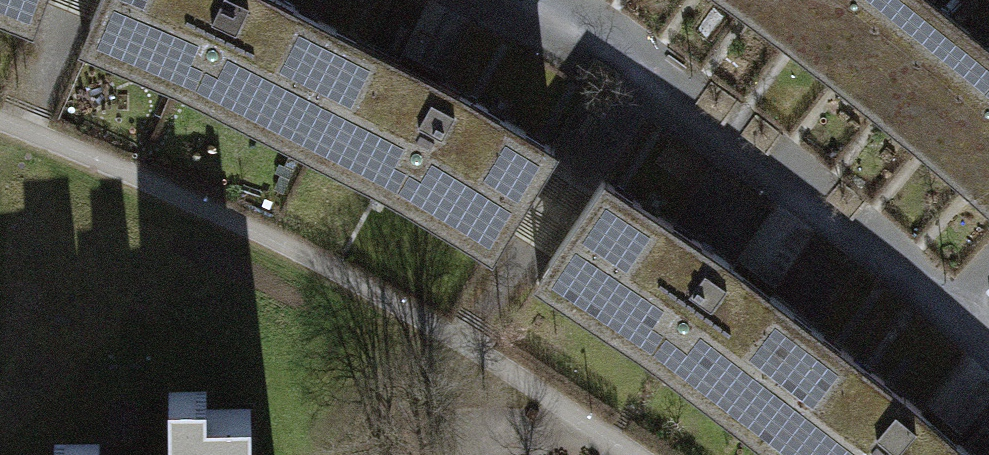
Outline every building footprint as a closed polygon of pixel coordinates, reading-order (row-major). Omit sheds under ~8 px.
[(364,42),(273,0),(105,0),(96,25),(319,128),(364,42)] [(798,21),(847,59),(890,0),(813,0),(798,21)] [(928,0),(890,0),(847,59),(889,90),(948,16),(928,0)] [(931,128),(988,52),(988,47),(948,16),(889,90),(931,128)] [(364,42),(319,128),(500,231),(560,150),(364,42)] [(931,128),(975,167),(988,151),(988,52),(931,128)] [(975,167),(988,179),(988,151),(975,167)] [(755,410),(818,331),(605,182),(552,262),(755,410)] [(755,410),(813,454),(970,454),(818,331),(755,410)] [(169,393),(168,454),(249,454),(250,407),(202,406),(202,393),(169,393)] [(100,444),(54,444),(54,454),(100,454),(100,444)]
